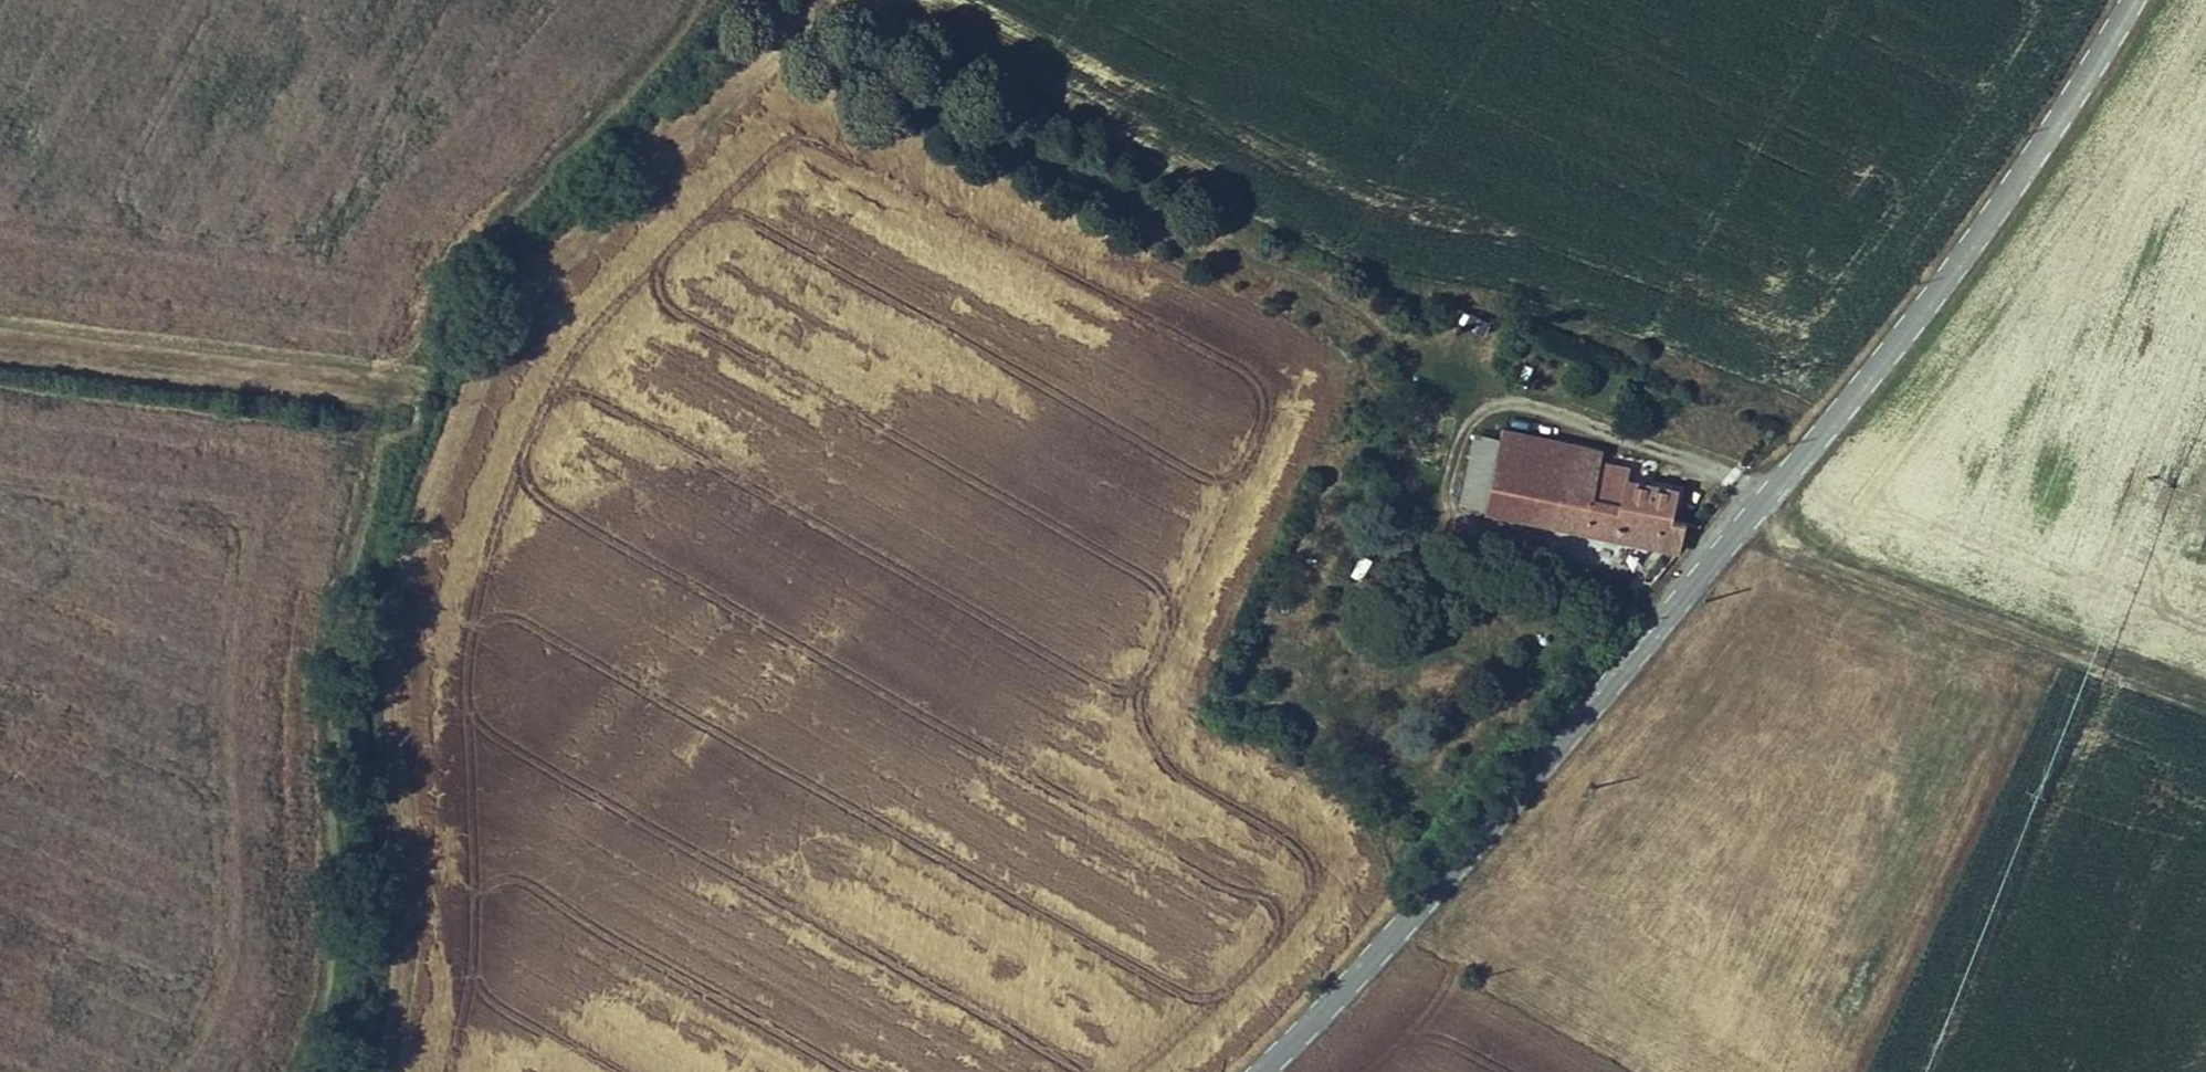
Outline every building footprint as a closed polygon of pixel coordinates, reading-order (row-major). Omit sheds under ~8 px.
[(1679,491),(1626,480),(1598,474),(1600,464),(1603,450),(1503,429),(1500,440),(1486,508),(1681,550),(1687,523),(1673,519),(1679,491)] [(1460,503),(1486,508),(1500,440),(1474,435),(1460,503)] [(1628,470),(1600,464),(1598,474),(1626,480),(1628,470)]
